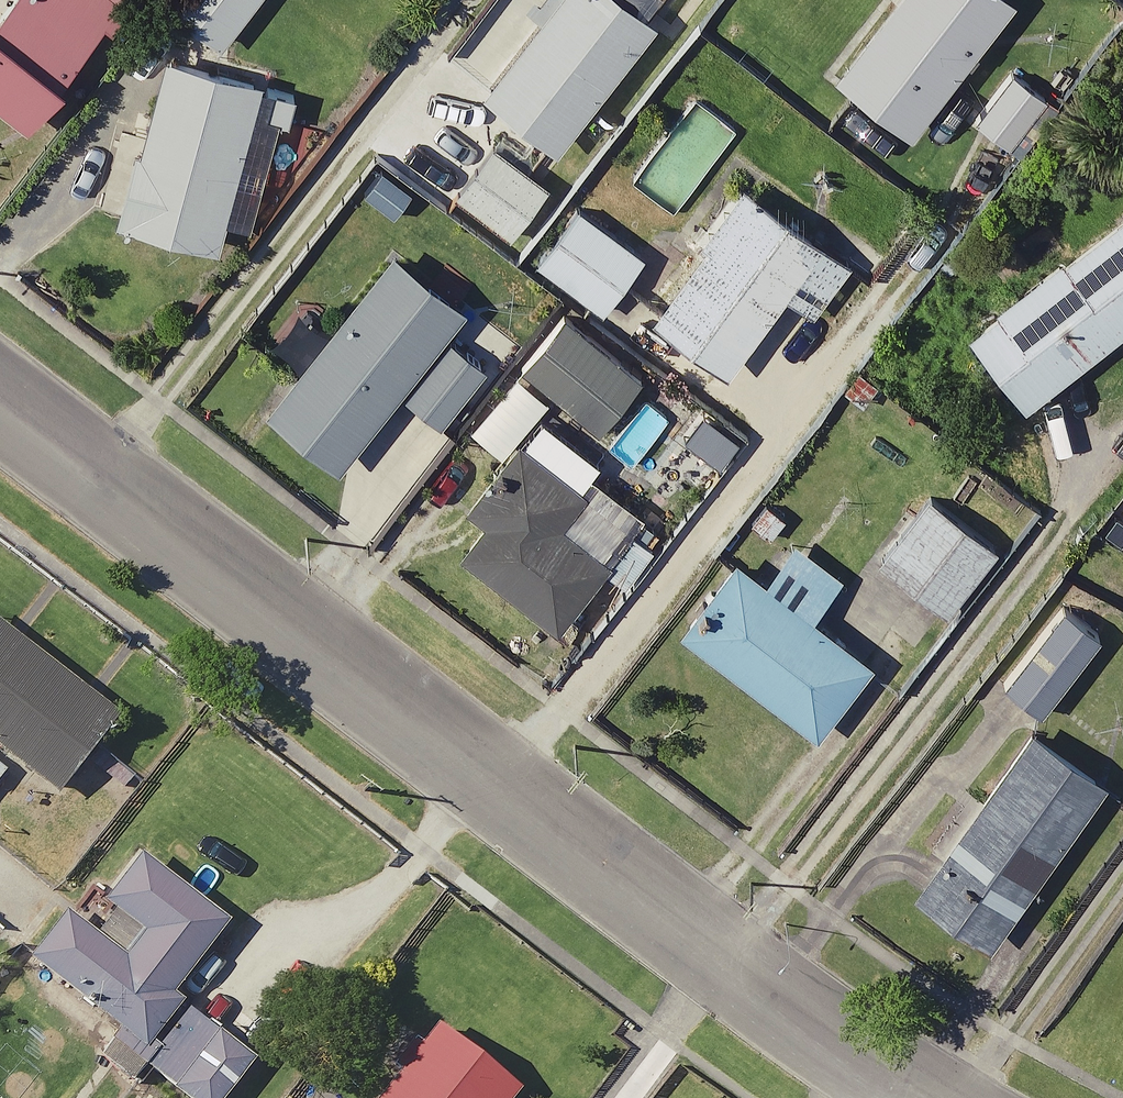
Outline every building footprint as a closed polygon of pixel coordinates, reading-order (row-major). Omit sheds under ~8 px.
[(15,119),(104,0),(0,0),(0,108),(15,119)] [(211,42),(240,0),(152,0),(211,42)] [(609,0),(541,0),(472,88),(544,144),(638,23),(609,0)] [(826,74),(902,129),(994,0),(879,0),(826,74)] [(275,84),(154,49),(107,214),(204,242),(213,211),(237,218),(275,84)] [(1036,104),(1003,79),(970,121),(1003,146),(1036,104)] [(535,183),(481,142),(445,190),(499,231),(535,183)] [(840,257),(730,180),(638,312),(717,366),(771,288),(803,311),(840,257)] [(1121,195),(953,324),(1011,399),(1122,312),(1122,198),(1121,195)] [(633,248),(565,200),(524,257),(592,305),(633,248)] [(452,302),(380,244),(253,403),(326,462),(386,386),(429,420),(476,362),(432,327),(452,302)] [(628,375),(552,311),(509,362),(586,426),(628,375)] [(594,450),(535,402),(508,435),(567,483),(594,450)] [(595,557),(485,472),(459,505),(473,517),(450,547),(546,621),(595,557)] [(983,546),(914,493),(867,554),(936,606),(983,546)] [(1114,544),(1122,550),(1122,530),(1114,544)] [(831,572),(784,536),(754,576),(723,553),(669,624),(804,727),(857,658),(799,614),(831,572)] [(1086,631),(1043,599),(988,674),(1031,706),(1086,631)] [(0,635),(0,755),(43,789),(101,715),(0,635)] [(1100,763),(1024,711),(902,887),(978,940),(1100,763)] [(213,923),(127,854),(70,925),(50,910),(18,950),(138,1047),(171,1006),(156,994),(213,923)] [(176,1009),(136,1060),(183,1097),(210,1097),(240,1060),(176,1009)] [(420,1023),(363,1097),(494,1097),(503,1086),(420,1023)]
